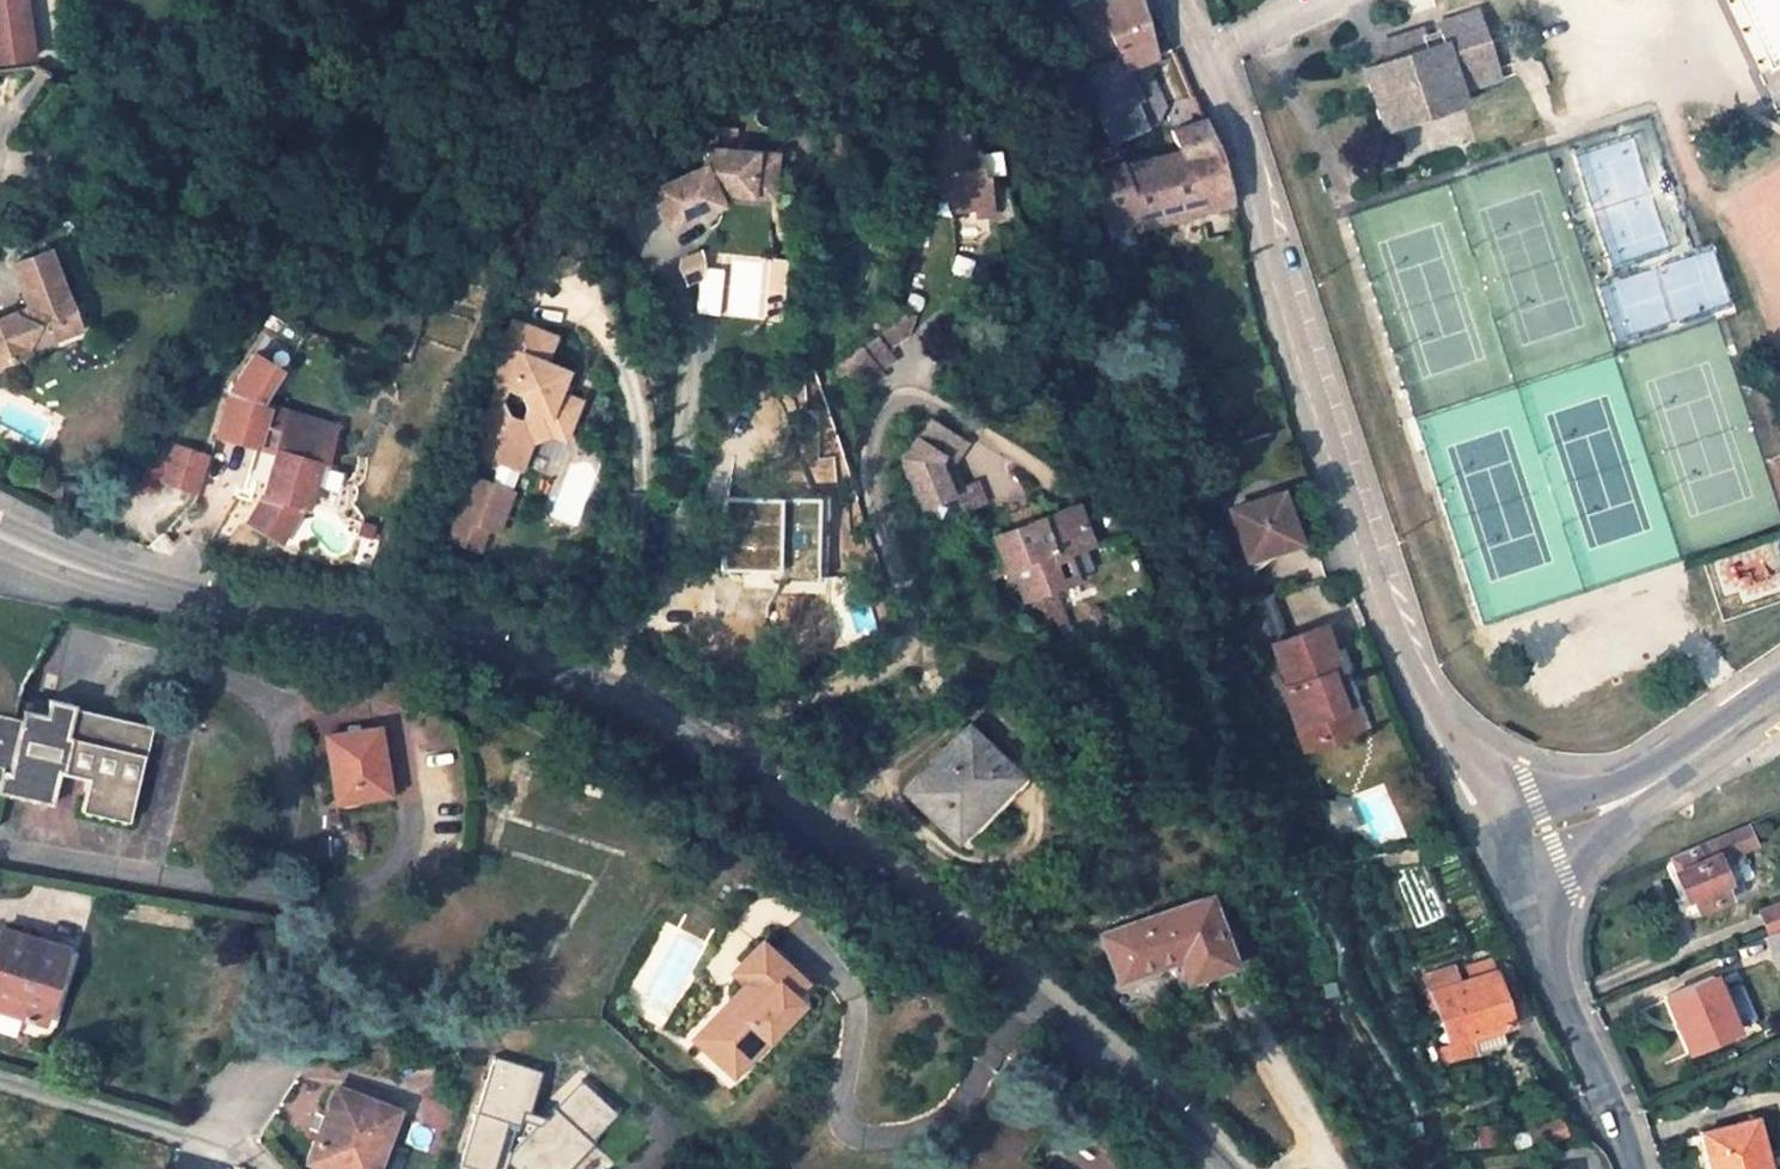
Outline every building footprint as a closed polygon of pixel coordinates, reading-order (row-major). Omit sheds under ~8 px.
[(25,0),(0,0),(0,61),(34,56),(25,0)] [(1086,61),(1089,69),(1111,58),(1118,71),(1126,68),(1155,54),(1138,0),(1098,0),(1093,2),(1092,0),(1085,0),(1071,7),(1086,42),(1079,45),(1086,61)] [(1769,67),(1779,62),(1779,0),(1737,0),(1769,67)] [(1462,100),(1459,91),(1456,81),(1494,68),(1474,11),(1436,24),(1439,32),(1420,38),(1417,30),(1379,42),(1384,61),(1388,71),(1367,77),(1383,126),(1462,100)] [(35,66),(34,56),(0,61),(0,71),(35,66)] [(1089,69),(1077,74),(1086,95),(1093,111),(1107,142),(1142,125),(1133,103),(1118,71),(1111,58),(1089,69)] [(1364,68),(1367,77),(1388,71),(1384,61),(1364,68)] [(1163,106),(1149,67),(1129,75),(1140,100),(1133,103),(1142,125),(1153,120),(1163,106)] [(1140,100),(1129,75),(1126,68),(1118,71),(1133,103),(1140,100)] [(1494,68),(1456,81),(1459,91),(1497,78),(1494,68)] [(1065,80),(1074,99),(1086,95),(1077,74),(1065,80)] [(959,118),(965,117),(951,83),(946,85),(959,118)] [(1165,103),(1163,106),(1172,130),(1148,139),(1142,125),(1107,142),(1111,152),(1117,164),(1102,170),(1090,175),(1108,219),(1225,186),(1219,165),(1212,145),(1204,126),(1201,119),(1190,94),(1171,101),(1168,101),(1165,103)] [(1082,116),(1093,111),(1086,95),(1074,99),(1082,116)] [(1148,139),(1172,130),(1163,106),(1153,120),(1142,125),(1148,139)] [(916,126),(928,188),(951,185),(956,209),(974,207),(975,213),(990,211),(984,176),(980,177),(975,150),(971,151),(965,117),(959,118),(916,126)] [(775,156),(708,149),(706,167),(657,189),(674,227),(708,212),(717,192),(770,198),(775,156)] [(1111,152),(1097,158),(1102,170),(1117,164),(1111,152)] [(1230,204),(1225,186),(1108,219),(1114,233),(1200,208),(1202,213),(1230,204)] [(27,355),(26,352),(61,339),(54,321),(74,313),(50,250),(12,264),(29,307),(0,318),(0,366),(27,355)] [(891,324),(876,336),(887,348),(906,334),(913,314),(897,308),(891,324)] [(74,313),(54,321),(61,339),(81,331),(74,313)] [(489,438),(481,460),(496,466),(517,474),(529,443),(554,434),(560,419),(575,426),(584,402),(559,391),(555,393),(549,381),(554,370),(548,367),(556,344),(516,327),(494,378),(511,385),(508,392),(523,398),(528,411),(522,427),(510,424),(505,407),(481,415),(489,438)] [(892,356),(887,348),(876,336),(861,347),(876,368),(892,356)] [(861,347),(840,364),(860,391),(882,375),(876,368),(861,347)] [(249,365),(228,392),(261,402),(284,372),(249,365)] [(549,381),(555,393),(559,391),(566,375),(554,370),(549,381)] [(280,430),(262,493),(247,522),(278,541),(302,505),(305,505),(316,464),(322,466),(334,423),(261,402),(228,392),(217,432),(260,445),(266,425),(280,430)] [(575,426),(560,419),(554,434),(569,440),(575,426)] [(952,499),(949,490),(964,484),(958,467),(970,445),(927,420),(903,459),(924,510),(952,499)] [(192,449),(172,443),(162,478),(182,484),(192,449)] [(192,449),(182,484),(199,489),(210,456),(192,449)] [(517,474),(496,466),(487,488),(508,496),(517,474)] [(985,502),(976,479),(964,484),(949,490),(952,499),(958,514),(985,502)] [(487,488),(468,480),(444,543),(473,554),(482,531),(492,535),(508,496),(487,488)] [(1014,527),(1041,517),(1034,501),(1008,511),(1014,527)] [(1014,527),(992,536),(1004,564),(1008,563),(1022,597),(1030,595),(1031,600),(1045,605),(1048,612),(1063,607),(1055,584),(1075,577),(1064,549),(1088,540),(1074,505),(1041,517),(1014,527)] [(1244,563),(1282,552),(1272,521),(1234,533),(1244,563)] [(1321,624),(1272,641),(1288,684),(1281,686),(1300,735),(1313,731),(1318,743),(1351,731),(1329,669),(1337,666),(1321,624)] [(1337,666),(1329,669),(1351,731),(1360,728),(1337,666)] [(74,704),(47,699),(44,713),(22,708),(20,719),(0,714),(0,765),(1,765),(0,771),(0,793),(52,804),(59,771),(88,777),(80,810),(126,819),(148,725),(74,708),(74,704)] [(1015,772),(963,723),(902,787),(955,837),(1015,772)] [(383,768),(375,727),(325,736),(337,801),(385,791),(380,768),(383,768)] [(1318,743),(1313,731),(1300,735),(1304,748),(1318,743)] [(1714,851),(1756,834),(1751,821),(1667,856),(1686,899),(1690,897),(1696,911),(1727,897),(1722,884),(1726,881),(1714,851)] [(660,851),(656,860),(669,866),(674,857),(660,851)] [(1177,959),(1186,981),(1232,964),(1207,895),(1101,935),(1118,980),(1177,959)] [(1779,929),(1779,902),(1760,910),(1769,933),(1779,929)] [(0,928),(0,1009),(40,1021),(48,992),(62,948),(0,928)] [(1769,933),(1763,936),(1776,966),(1779,964),(1779,929),(1769,933)] [(749,975),(733,993),(743,1019),(720,1046),(750,1072),(798,1016),(789,1008),(815,977),(763,932),(744,954),(757,965),(749,975)] [(76,953),(62,948),(48,992),(62,996),(76,953)] [(744,954),(736,963),(749,975),(757,965),(744,954)] [(1431,992),(1459,982),(1452,964),(1424,973),(1431,992)] [(1491,971),(1459,982),(1431,992),(1455,1061),(1474,1054),(1469,1038),(1509,1024),(1491,971)] [(1667,1003),(1687,1052),(1735,1031),(1711,977),(1664,997),(1667,1003)] [(722,1007),(702,1030),(720,1046),(743,1019),(733,993),(722,1007)] [(462,1168),(494,1168),(505,1125),(524,1130),(539,1068),(490,1056),(462,1168)] [(516,1168),(567,1168),(618,1113),(581,1080),(508,1161),(516,1168)] [(395,1109),(333,1088),(306,1160),(329,1168),(373,1168),(395,1109)] [(1753,1119),(1702,1132),(1712,1168),(1767,1168),(1753,1119)]
